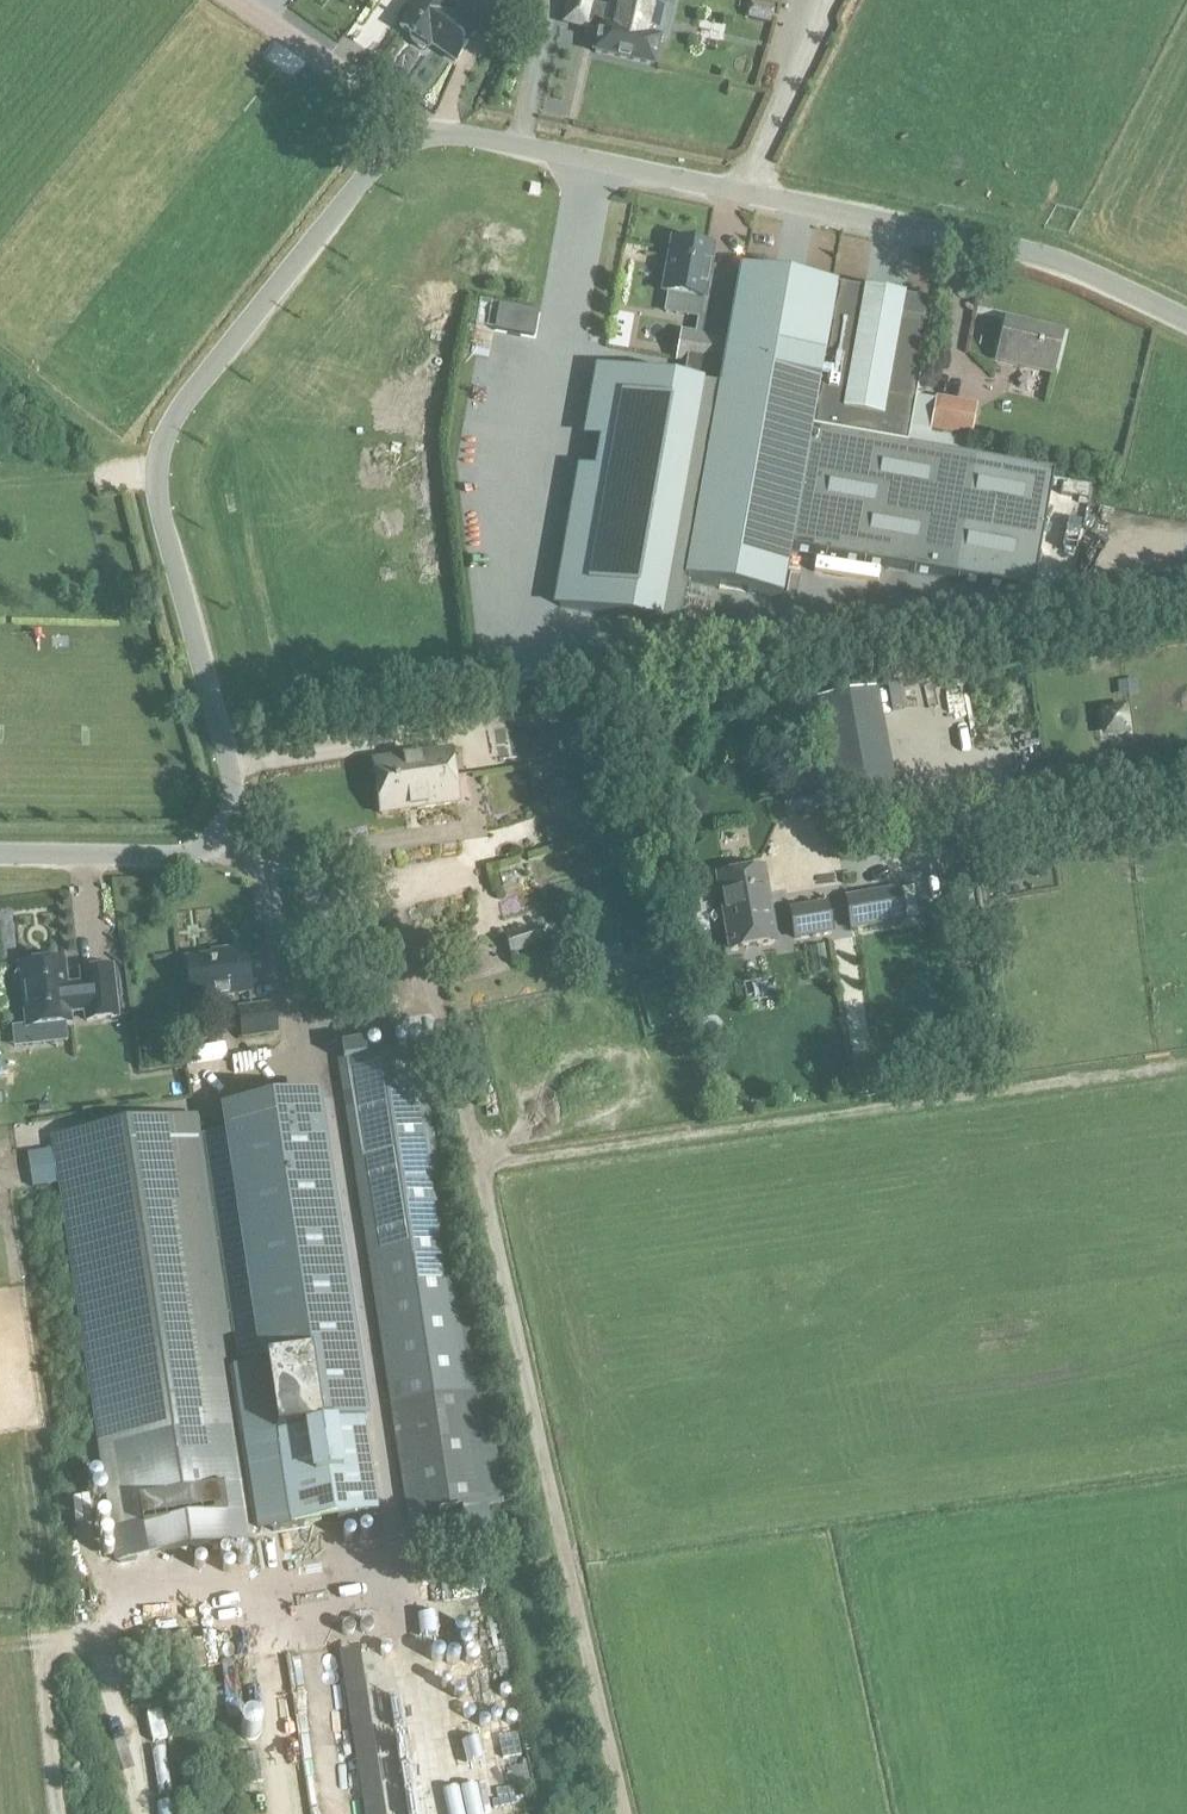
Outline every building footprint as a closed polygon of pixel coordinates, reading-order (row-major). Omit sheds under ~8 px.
[(397,18),(398,23),(400,25),(399,27),(411,36),(410,39),(410,43),(421,51),(426,50),(428,47),(428,48),(431,45),(455,62),(476,32),(473,31),(480,22),(456,5),(460,0),(418,0),(411,10),(408,8),(403,9),(397,18)] [(570,20),(586,24),(587,23),(601,26),(594,53),(652,67),(658,42),(665,44),(675,0),(611,0),(609,8),(591,4),(591,3),(578,0),(575,0),(570,20)] [(752,3),(748,18),(769,24),(773,8),(752,3)] [(673,240),(663,292),(704,299),(704,298),(718,300),(721,281),(708,279),(714,247),(673,240)] [(581,468),(556,606),(682,628),(691,577),(785,594),(792,551),(1031,593),(1052,474),(908,449),(933,308),(839,291),(743,274),(741,282),(726,371),(734,372),(731,393),(722,391),(599,369),(587,436),(603,439),(597,471),(581,468)] [(1006,319),(996,358),(1053,371),(1063,333),(1006,319)] [(936,397),(930,432),(971,439),(977,404),(936,397)] [(450,751),(373,763),(377,789),(454,777),(450,751)] [(454,777),(377,789),(381,815),(458,803),(454,777)] [(893,782),(832,793),(834,807),(836,818),(897,808),(893,782)] [(683,859),(664,862),(666,876),(686,873),(683,859)] [(760,868),(717,876),(730,949),(773,942),(760,868)] [(899,887),(844,897),(847,918),(850,931),(905,921),(899,887)] [(825,905),(790,910),(794,938),(830,933),(825,905)] [(528,929),(505,937),(511,955),(534,947),(528,929)] [(221,956),(186,960),(191,1001),(211,998),(211,1002),(214,1005),(225,1003),(227,1001),(226,996),(250,993),(244,948),(220,952),(221,956)] [(18,972),(15,976),(16,986),(20,989),(23,989),(27,1028),(70,1023),(69,1014),(85,1012),(86,1021),(117,1018),(112,968),(81,971),(83,993),(67,995),(63,961),(20,966),(21,972),(18,972)] [(272,1005),(239,1009),(243,1037),(276,1033),(272,1005)] [(342,1061),(339,1061),(395,1425),(408,1520),(504,1505),(490,1410),(475,1310),(459,1313),(419,1049),(367,1057),(365,1044),(340,1047),(342,1061)] [(230,1131),(200,1136),(236,1369),(265,1364),(290,1529),(381,1515),(317,1098),(227,1111),(230,1131)] [(54,1149),(27,1153),(32,1187),(59,1183),(117,1563),(262,1541),(261,1533),(247,1442),(236,1369),(200,1136),(197,1116),(52,1137),(54,1149)] [(337,1657),(295,1662),(312,1813),(356,1813),(337,1657)]
